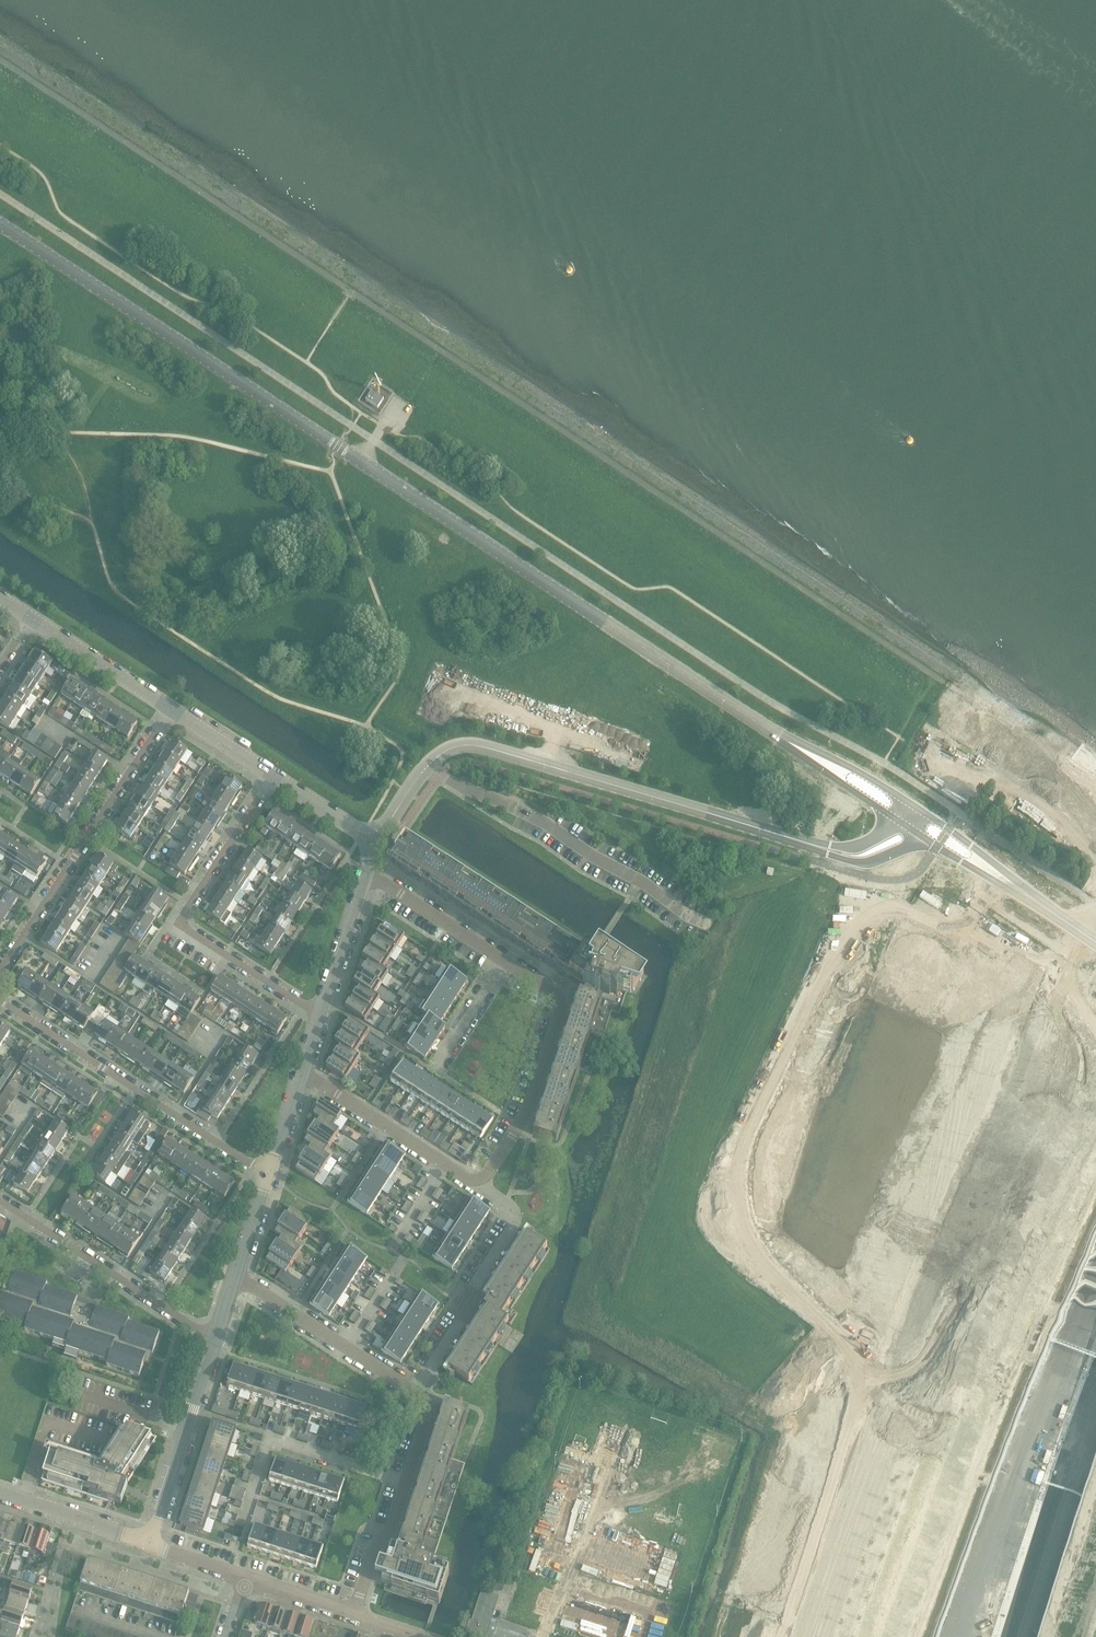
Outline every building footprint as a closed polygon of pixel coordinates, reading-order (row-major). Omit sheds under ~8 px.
[(377,409),(383,400),(379,397),(379,394),(376,395),(371,392),(366,401),(377,409)] [(52,663),(35,651),(34,652),(33,651),(28,658),(29,659),(27,663),(45,674),(49,668),(58,674),(62,669),(52,663)] [(45,674),(27,663),(25,667),(23,666),(18,673),(38,686),(45,674)] [(65,681),(69,674),(65,671),(60,678),(65,681)] [(38,686),(18,673),(14,680),(15,681),(13,685),(31,696),(38,686)] [(72,703),(83,687),(75,682),(74,683),(70,680),(61,695),(72,703)] [(31,696),(13,685),(10,689),(9,688),(4,695),(23,708),(31,696)] [(55,696),(59,690),(54,687),(50,693),(55,696)] [(83,710),(93,695),(89,692),(90,691),(83,687),(72,703),(83,710)] [(50,703),(55,696),(50,693),(46,700),(50,703)] [(4,695),(0,701),(0,703),(1,703),(0,705),(0,708),(16,719),(23,708),(4,695)] [(94,717),(105,701),(98,696),(97,698),(93,695),(83,710),(94,717)] [(105,724),(115,709),(111,707),(112,705),(105,701),(94,717),(105,724)] [(0,708),(0,724),(9,730),(16,719),(0,708)] [(62,718),(55,714),(57,711),(53,708),(48,715),(59,723),(62,718)] [(41,718),(45,712),(40,709),(39,710),(38,709),(36,712),(32,709),(30,711),(41,718)] [(116,731),(127,715),(119,710),(119,712),(115,709),(105,724),(116,731)] [(41,718),(30,711),(29,710),(27,712),(32,715),(28,720),(31,722),(36,725),(41,718)] [(127,739),(137,724),(133,721),(134,720),(127,715),(116,731),(127,739)] [(66,727),(69,722),(62,718),(59,723),(66,727)] [(84,732),(77,728),(74,732),(81,737),(84,732)] [(34,746),(41,735),(33,729),(30,734),(26,741),(34,746)] [(10,735),(3,731),(0,735),(7,740),(10,735)] [(26,741),(30,734),(26,731),(21,738),(26,741)] [(88,741),(91,737),(84,732),(81,737),(88,741)] [(17,740),(10,735),(7,740),(14,744),(17,740)] [(39,749),(46,738),(41,735),(34,746),(39,749)] [(44,753),(52,742),(46,738),(39,749),(44,753)] [(73,749),(77,742),(73,739),(68,746),(73,749)] [(50,756),(57,745),(52,742),(44,753),(50,756)] [(106,747),(99,742),(96,747),(104,751),(106,747)] [(180,762),(187,751),(172,742),(170,746),(168,745),(164,752),(180,762)] [(31,749),(24,744),(21,749),(28,754),(31,749)] [(55,760),(62,748),(57,745),(50,756),(55,760)] [(113,751),(106,747),(104,751),(110,756),(113,751)] [(10,759),(12,755),(2,749),(0,751),(0,753),(10,759)] [(42,756),(31,749),(28,754),(39,760),(42,756)] [(101,773),(108,762),(93,752),(86,763),(101,773)] [(173,774),(180,762),(164,752),(159,760),(160,761),(158,764),(173,774)] [(63,763),(68,756),(63,754),(59,760),(63,763)] [(8,761),(0,755),(0,773),(8,761)] [(52,763),(42,756),(39,760),(50,767),(52,763)] [(206,763),(199,759),(196,763),(203,768),(206,763)] [(58,771),(63,763),(59,760),(54,768),(58,771)] [(19,768),(8,761),(0,773),(0,777),(9,783),(19,768)] [(94,783),(101,773),(86,763),(79,774),(94,783)] [(166,785),(173,774),(158,764),(156,768),(154,767),(149,774),(166,785)] [(20,789),(29,774),(19,768),(9,783),(20,789)] [(207,779),(211,773),(206,770),(203,775),(207,779)] [(31,796),(40,781),(29,774),(20,789),(31,796)] [(87,794),(94,783),(79,774),(72,785),(87,794)] [(158,796),(166,785),(149,774),(145,782),(146,783),(144,786),(158,796)] [(50,784),(54,778),(49,775),(45,781),(50,784)] [(199,790),(207,779),(203,775),(195,787),(199,790)] [(194,781),(187,776),(184,781),(186,783),(191,785),(194,781)] [(239,791),(242,787),(227,777),(220,788),(236,799),(241,792),(239,791)] [(45,792),(50,784),(45,781),(40,789),(45,792)] [(184,796),(191,785),(186,783),(180,793),(184,796)] [(80,805),(87,794),(72,785),(66,795),(80,805)] [(151,807),(158,796),(144,786),(141,790),(140,789),(135,796),(151,807)] [(199,797),(202,792),(199,790),(195,787),(192,792),(199,797)] [(236,799),(220,788),(213,799),(227,809),(229,806),(231,807),(236,799)] [(179,804),(184,796),(180,793),(175,801),(179,804)] [(73,815),(80,805),(66,795),(58,806),(73,815)] [(35,806),(40,799),(35,796),(31,803),(35,806)] [(144,818),(151,807),(135,796),(130,803),(132,805),(129,808),(144,818)] [(225,813),(227,809),(213,799),(205,811),(222,821),(226,814),(225,813)] [(190,810),(183,805),(180,810),(187,814),(190,810)] [(66,826),(73,815),(58,806),(51,816),(66,826)] [(137,829),(144,818),(129,808),(127,812),(125,811),(121,818),(137,829)] [(172,819),(176,813),(174,812),(170,809),(167,815),(167,816),(172,819)] [(222,821),(205,811),(198,822),(213,831),(215,827),(217,829),(222,821)] [(275,834),(286,818),(278,813),(277,815),(273,812),(264,827),(260,833),(265,836),(269,830),(275,834)] [(180,816),(178,814),(176,813),(172,819),(176,822),(180,816)] [(164,830),(172,819),(167,816),(159,827),(163,829),(164,830)] [(130,840),(137,829),(121,818),(116,825),(118,826),(115,830),(130,840)] [(286,842),(296,827),(292,824),(293,823),(286,818),(275,834),(286,842)] [(169,833),(176,822),(172,819),(164,830),(169,833)] [(210,835),(213,831),(198,822),(191,833),(208,843),(212,836),(210,835)] [(159,835),(162,830),(156,825),(152,830),(159,835)] [(297,849),(308,833),(300,828),(299,829),(296,827),(286,842),(297,849)] [(208,843),(191,833),(184,844),(199,853),(201,850),(203,851),(208,843)] [(308,856),(318,841),(314,839),(315,837),(308,833),(297,849),(308,856)] [(14,843),(4,836),(0,842),(0,855),(5,858),(14,843)] [(164,845),(168,839),(163,836),(159,842),(164,845)] [(319,863),(330,847),(322,842),(321,843),(318,841),(308,856),(319,863)] [(159,853),(164,845),(159,842),(154,850),(159,853)] [(5,858),(15,865),(25,850),(14,843),(5,858)] [(151,848),(144,843),(141,848),(148,852),(151,848)] [(196,857),(199,853),(184,844),(177,855),(193,866),(198,858),(196,857)] [(261,854),(264,850),(258,845),(255,850),(261,854)] [(519,917),(407,845),(404,850),(402,849),(400,853),(401,854),(394,865),(569,979),(569,978),(583,957),(582,956),(581,951),(578,949),(580,946),(524,909),(519,917)] [(330,870),(340,855),(336,853),(337,852),(330,847),(319,863),(330,870)] [(22,877),(35,857),(25,850),(15,865),(12,870),(22,877)] [(265,861),(247,850),(239,860),(255,870),(258,872),(265,861)] [(276,857),(264,850),(261,854),(273,862),(274,861),(276,857)] [(193,866),(177,855),(173,861),(166,857),(163,862),(184,876),(187,872),(189,873),(193,866)] [(106,876),(113,865),(98,856),(96,859),(94,858),(90,865),(106,876)] [(33,884),(46,864),(35,857),(22,877),(33,884)] [(248,881),(255,870),(239,860),(233,871),(248,881)] [(282,872),(286,865),(282,862),(280,865),(274,861),(273,862),(271,865),(277,869),(282,872)] [(99,887),(106,876),(90,865),(85,873),(87,874),(84,878),(99,887)] [(286,875),(291,868),(286,865),(282,872),(286,875)] [(277,879),(282,872),(277,869),(273,876),(277,879)] [(241,891),(248,881),(233,871),(226,882),(241,891)] [(282,882),(286,875),(282,872),(277,879),(282,882)] [(306,883),(309,879),(302,874),(299,879),(306,883)] [(312,879),(316,882),(320,876),(316,874),(312,879)] [(92,898),(99,887),(84,878),(82,881),(80,880),(75,888),(92,898)] [(124,888),(129,881),(124,878),(120,885),(124,888)] [(264,891),(268,884),(272,886),(271,887),(272,888),(275,883),(266,878),(259,888),(264,891)] [(13,883),(6,879),(4,884),(10,888),(13,883)] [(135,889),(139,882),(135,879),(130,886),(135,889)] [(316,883),(309,879),(306,883),(313,888),(316,883)] [(234,902),(241,891),(226,882),(219,892),(234,902)] [(278,892),(281,887),(275,883),(272,888),(278,892)] [(305,903),(312,892),(297,883),(290,894),(305,903)] [(20,895),(23,890),(16,885),(14,890),(20,895)] [(120,895),(124,888),(120,885),(115,892),(120,895)] [(85,909),(92,898),(75,888),(71,895),(72,896),(70,900),(85,909)] [(256,902),(264,891),(259,888),(254,895),(250,897),(256,902)] [(3,891),(0,889),(0,904),(11,911),(18,900),(3,891)] [(165,905),(168,901),(153,891),(145,902),(162,913),(167,906),(165,905)] [(227,912),(234,902),(219,892),(212,903),(227,912)] [(298,913),(305,903),(290,894),(283,904),(298,913)] [(125,904),(129,897),(125,895),(121,901),(125,904)] [(256,902),(250,897),(247,902),(254,906),(256,902)] [(267,909),(270,904),(263,899),(260,904),(267,909)] [(77,920),(85,909),(70,900),(67,903),(66,902),(61,910),(77,920)] [(110,910),(114,903),(110,900),(106,907),(110,910)] [(120,911),(125,904),(121,901),(116,908),(120,911)] [(162,913),(145,902),(138,913),(153,923),(155,919),(157,920),(162,913)] [(220,923),(227,912),(212,903),(205,913),(220,923)] [(11,911),(0,904),(0,919),(4,922),(11,911)] [(291,924),(298,914),(298,913),(283,904),(276,915),(291,924)] [(105,918),(110,910),(106,907),(101,915),(105,918)] [(70,931),(77,920),(61,910),(56,917),(58,918),(56,922),(70,931)] [(151,927),(153,923),(138,913),(131,924),(148,935),(152,928),(151,927)] [(253,924),(258,916),(254,913),(248,922),(253,924)] [(246,919),(239,914),(236,918),(239,920),(243,923),(246,919)] [(284,935),(291,924),(276,915),(270,925),(284,935)] [(110,927),(115,919),(111,917),(106,924),(110,927)] [(236,933),(243,923),(239,920),(232,930),(236,933)] [(63,943),(70,931),(56,922),(53,926),(51,924),(46,932),(63,943)] [(96,932),(100,925),(96,922),(91,929),(96,932)] [(404,936),(385,923),(381,930),(377,935),(397,948),(404,936)] [(148,935),(131,924),(124,935),(129,939),(139,945),(141,941),(143,942),(148,935)] [(277,945),(284,935),(270,925),(263,936),(277,945)] [(91,939),(96,932),(91,929),(87,937),(91,939)] [(247,940),(250,935),(243,931),(239,935),(247,940)] [(56,954),(63,943),(46,932),(42,939),(44,940),(41,944),(56,954)] [(397,948),(377,935),(370,946),(390,958),(397,948)] [(270,956),(277,945),(263,936),(256,946),(270,956)] [(140,946),(139,945),(129,939),(125,944),(137,951),(140,946)] [(137,951),(125,944),(122,949),(134,956),(137,951)] [(82,954),(86,948),(81,945),(77,951),(82,954)] [(390,958),(370,946),(363,957),(368,961),(369,960),(383,969),(390,958)] [(391,957),(396,960),(403,950),(398,946),(391,957)] [(134,956),(122,949),(119,954),(130,962),(133,957),(134,956)] [(77,960),(82,954),(77,951),(73,958),(77,960)] [(591,1075),(611,1013),(619,1015),(627,991),(632,994),(643,977),(601,954),(602,955),(599,959),(592,955),(586,951),(582,956),(583,957),(569,978),(574,981),(582,986),(580,992),(602,1000),(579,1071),(591,1075)] [(51,959),(44,954),(41,959),(48,963),(51,959)] [(130,962),(119,954),(116,959),(127,967),(130,962)] [(421,963),(424,959),(419,955),(416,960),(421,963)] [(135,979),(146,963),(138,958),(137,959),(133,957),(130,962),(127,967),(124,972),(135,979)] [(55,968),(58,963),(51,959),(48,963),(55,968)] [(127,967),(116,959),(112,965),(124,972),(127,967)] [(388,972),(383,969),(369,960),(368,961),(362,971),(381,984),(388,972)] [(143,991),(156,971),(152,969),(153,967),(146,963),(135,979),(146,986),(142,991),(143,991)] [(428,973),(431,968),(426,964),(423,969),(428,973)] [(124,972),(112,965),(109,970),(120,977),(124,972)] [(414,974),(417,970),(412,966),(409,971),(414,974)] [(73,973),(66,968),(63,973),(70,978),(73,973)] [(467,982),(456,975),(447,969),(440,980),(460,993),(467,982)] [(120,977),(109,970),(106,975),(117,982),(120,977)] [(28,995),(39,979),(27,971),(17,986),(22,989),(20,990),(28,995)] [(156,995),(168,977),(160,972),(159,974),(156,971),(143,991),(149,996),(151,993),(156,995)] [(381,984),(362,971),(354,983),(360,987),(360,986),(374,995),(374,994),(381,984)] [(411,979),(414,974),(409,971),(406,975),(411,979)] [(80,978),(73,973),(70,978),(77,982),(80,978)] [(117,982),(106,975),(102,980),(114,987),(115,985),(117,982)] [(422,983),(425,978),(419,975),(416,979),(422,983)] [(168,1000),(178,986),(174,983),(175,982),(168,977),(156,995),(156,996),(157,994),(168,1000)] [(221,999),(232,983),(224,978),(223,980),(219,977),(210,992),(221,999)] [(39,1000),(49,985),(39,979),(28,995),(35,1000),(36,998),(39,1000)] [(419,988),(422,983),(416,979),(413,984),(419,988)] [(95,987),(84,980),(81,985),(92,992),(95,987)] [(114,987),(102,980),(99,985),(110,992),(114,987)] [(460,993),(440,980),(434,991),(453,1003),(460,993)] [(233,1006),(242,992),(238,989),(239,987),(232,983),(221,999),(233,1006)] [(49,1009),(60,993),(49,985),(39,1000),(43,1003),(42,1005),(49,1009)] [(115,995),(119,988),(115,985),(114,987),(110,992),(115,995)] [(963,1003),(968,992),(953,985),(948,996),(963,1003)] [(179,1008),(190,991),(182,986),(181,988),(178,986),(168,1000),(179,1008)] [(380,998),(374,994),(374,995),(360,986),(360,987),(353,997),(372,1009),(380,998)] [(190,1015),(200,1000),(196,998),(197,996),(190,991),(179,1008),(190,1015)] [(453,1003),(434,991),(427,1001),(446,1014),(453,1003)] [(244,1014),(254,997),(246,992),(245,994),(242,992),(233,1006),(244,1014)] [(602,1000),(580,992),(579,992),(533,1135),(556,1142),(579,1071),(602,1000)] [(61,1015),(71,1000),(60,993),(49,1009),(57,1014),(58,1012),(61,1015)] [(409,1002),(411,997),(406,994),(403,998),(403,999),(409,1002)] [(133,1007),(137,1000),(133,997),(128,1004),(133,1007)] [(255,1021),(264,1006),(260,1003),(261,1002),(254,997),(244,1014),(255,1021)] [(372,1009),(353,997),(345,1009),(362,1019),(365,1021),(372,1009)] [(405,1007),(409,1002),(403,999),(400,1003),(405,1007)] [(71,1023),(82,1007),(71,1000),(61,1015),(65,1017),(64,1019),(71,1023)] [(137,1010),(142,1003),(137,1000),(133,1007),(137,1010)] [(446,1014),(427,1001),(419,1012),(425,1016),(425,1015),(439,1024),(446,1014)] [(411,1010),(414,1006),(409,1002),(405,1007),(411,1010)] [(209,1004),(205,1009),(212,1014),(216,1008),(209,1004)] [(94,1026),(105,1010),(99,1006),(94,1014),(82,1007),(71,1023),(79,1028),(80,1027),(84,1029),(89,1022),(94,1026)] [(265,1028),(276,1012),(269,1007),(268,1008),(264,1006),(255,1021),(265,1028)] [(218,1017),(221,1012),(216,1008),(212,1014),(208,1019),(215,1024),(218,1020),(218,1019),(219,1018),(218,1017)] [(133,1018),(136,1014),(129,1009),(126,1014),(133,1018)] [(208,1019),(212,1014),(205,1009),(201,1015),(208,1019)] [(116,1029),(105,1022),(110,1013),(105,1010),(94,1026),(100,1029),(95,1037),(99,1039),(98,1041),(105,1046),(116,1029)] [(154,1021),(159,1014),(155,1011),(150,1018),(154,1021)] [(277,1035),(286,1020),(282,1018),(283,1016),(276,1012),(265,1028),(277,1035)] [(159,1024),(164,1017),(159,1014),(154,1021),(159,1024)] [(391,1022),(394,1018),(389,1014),(386,1018),(391,1022)] [(201,1022),(190,1015),(187,1020),(198,1027),(201,1022)] [(445,1027),(439,1024),(425,1015),(425,1016),(419,1026),(438,1038),(442,1032),(445,1027)] [(388,1027),(391,1022),(386,1018),(383,1023),(388,1027)] [(148,1028),(151,1024),(144,1019),(141,1023),(148,1028)] [(369,1031),(350,1019),(346,1025),(342,1030),(362,1043),(369,1031)] [(198,1027),(187,1020),(184,1026),(194,1033),(198,1027)] [(400,1028),(403,1024),(397,1020),(394,1025),(400,1028)] [(231,1034),(237,1025),(236,1024),(234,1026),(229,1022),(227,1025),(226,1025),(223,1029),(231,1034)] [(155,1032),(157,1028),(151,1024),(148,1028),(155,1032)] [(237,1032),(240,1027),(237,1025),(231,1034),(237,1038),(240,1034),(237,1032)] [(397,1033),(400,1028),(394,1025),(392,1029),(397,1033)] [(11,1033),(0,1026),(0,1041),(4,1044),(11,1033)] [(177,1036),(180,1031),(182,1029),(177,1026),(173,1033),(177,1036)] [(184,1026),(182,1029),(180,1031),(191,1038),(194,1033),(184,1026)] [(438,1038),(419,1026),(412,1036),(431,1049),(438,1038)] [(117,1051),(127,1036),(116,1029),(105,1046),(112,1050),(114,1049),(117,1051)] [(362,1043),(342,1030),(335,1042),(340,1046),(341,1045),(355,1054),(362,1043)] [(191,1038),(180,1031),(177,1036),(188,1043),(191,1038)] [(173,1038),(166,1033),(163,1038),(170,1042),(173,1038)] [(127,1060),(138,1044),(127,1036),(117,1051),(121,1054),(120,1055),(127,1060)] [(431,1049),(412,1036),(405,1047),(413,1053),(414,1053),(424,1059),(431,1049)] [(229,1047),(233,1040),(229,1037),(224,1044),(229,1047)] [(177,1047),(180,1042),(173,1038),(170,1042),(177,1047)] [(255,1044),(248,1039),(245,1043),(252,1048),(255,1044)] [(25,1052),(30,1045),(25,1042),(21,1049),(25,1052)] [(139,1065),(149,1051),(138,1044),(127,1060),(135,1065),(136,1063),(139,1065)] [(262,1048),(255,1044),(252,1048),(259,1053),(262,1048)] [(360,1057),(355,1054),(341,1045),(340,1046),(334,1056),(353,1069),(360,1057)] [(195,1052),(188,1047),(185,1052),(192,1057),(195,1052)] [(252,1068),(259,1057),(244,1047),(237,1058),(252,1068)] [(33,1074),(44,1057),(36,1052),(35,1054),(31,1051),(21,1066),(16,1075),(18,1076),(21,1072),(30,1077),(32,1073),(33,1074)] [(149,1074),(160,1058),(149,1051),(139,1065),(143,1068),(142,1070),(149,1074)] [(202,1057),(195,1052),(192,1057),(199,1061),(202,1057)] [(220,1061),(224,1054),(220,1052),(215,1058),(220,1061)] [(392,1063),(395,1058),(390,1055),(387,1059),(392,1063)] [(353,1069),(334,1056),(326,1068),(342,1078),(343,1078),(345,1080),(353,1069)] [(16,1067),(20,1060),(15,1057),(11,1063),(16,1067)] [(53,1066),(50,1064),(51,1062),(44,1057),(33,1074),(44,1081),(53,1066)] [(161,1080),(171,1065),(160,1058),(149,1074),(157,1079),(158,1077),(161,1080)] [(219,1070),(223,1064),(220,1061),(215,1058),(209,1068),(213,1071),(215,1069),(219,1070)] [(245,1078),(252,1068),(237,1058),(230,1068),(245,1078)] [(389,1067),(392,1063),(387,1059),(384,1064),(389,1067)] [(401,1089),(413,1069),(403,1063),(403,1062),(390,1081),(401,1089)] [(11,1074),(16,1067),(11,1063),(6,1071),(11,1074)] [(171,1089),(182,1072),(171,1065),(161,1080),(165,1082),(164,1084),(171,1089)] [(55,1088),(65,1071),(58,1067),(57,1068),(53,1066),(44,1081),(55,1088)] [(206,1081),(213,1071),(209,1068),(202,1078),(206,1081)] [(238,1089),(245,1078),(230,1068),(223,1079),(238,1089)] [(411,1095),(423,1076),(413,1069),(401,1089),(411,1095)] [(75,1080),(71,1078),(72,1076),(65,1071),(55,1088),(66,1095),(75,1080)] [(184,1094),(193,1079),(182,1072),(171,1089),(178,1093),(180,1092),(184,1094)] [(378,1085),(381,1080),(375,1076),(372,1081),(378,1085)] [(421,1101),(433,1082),(423,1076),(411,1095),(421,1101)] [(201,1089),(206,1081),(202,1078),(197,1086),(201,1089)] [(20,1093),(31,1100),(37,1091),(32,1088),(29,1092),(27,1091),(32,1082),(28,1079),(23,1088),(20,1093)] [(231,1099),(238,1089),(223,1079),(216,1089),(231,1099)] [(87,1086),(80,1081),(79,1083),(75,1080),(66,1095),(77,1102),(87,1086)] [(23,1088),(12,1081),(10,1084),(9,1086),(19,1093),(20,1093),(23,1088)] [(375,1089),(378,1085),(372,1081),(369,1086),(375,1089)] [(430,1108),(443,1089),(433,1082),(421,1101),(430,1108)] [(16,1098),(19,1093),(9,1086),(5,1091),(16,1098)] [(98,1095),(94,1092),(95,1090),(87,1086),(77,1102),(88,1110),(98,1095)] [(224,1110),(231,1099),(216,1089),(209,1100),(224,1110)] [(440,1114),(453,1095),(443,1089),(430,1108),(440,1114)] [(16,1098),(5,1091),(2,1096),(13,1103),(16,1098)] [(45,1102),(38,1098),(41,1094),(37,1091),(31,1100),(33,1102),(40,1106),(42,1107),(45,1102)] [(195,1099),(196,1097),(191,1094),(187,1101),(190,1103),(192,1104),(195,1099)] [(450,1120),(462,1101),(453,1095),(440,1114),(450,1120)] [(2,1096),(0,1099),(0,1102),(10,1108),(13,1103),(2,1096)] [(190,1103),(187,1108),(191,1111),(195,1110),(200,1103),(195,1099),(192,1104),(190,1103)] [(382,1104),(375,1099),(372,1104),(379,1109),(382,1104)] [(217,1121),(224,1111),(224,1110),(209,1100),(203,1111),(200,1109),(197,1115),(208,1122),(211,1117),(217,1121)] [(460,1127),(472,1108),(462,1101),(450,1120),(460,1127)] [(0,1102),(0,1109),(6,1113),(10,1108),(0,1102)] [(48,1111),(52,1106),(45,1102),(42,1107),(48,1111)] [(337,1121),(341,1115),(321,1102),(316,1108),(317,1109),(313,1115),(320,1119),(333,1127),(337,1121)] [(389,1115),(393,1109),(388,1106),(385,1112),(389,1115)] [(470,1133),(482,1114),(472,1108),(460,1127),(470,1133)] [(35,1123),(42,1112),(37,1109),(31,1120),(35,1123)] [(74,1121),(67,1117),(60,1112),(57,1117),(71,1126),(74,1121)] [(143,1127),(147,1121),(132,1112),(125,1123),(145,1135),(148,1130),(143,1127)] [(480,1140),(493,1120),(492,1120),(482,1114),(470,1133),(480,1140)] [(405,1125),(408,1119),(404,1116),(400,1122),(405,1125)] [(335,1137),(339,1131),(333,1127),(320,1119),(316,1124),(315,1124),(311,1129),(332,1143),(336,1137),(335,1137)] [(409,1128),(413,1122),(408,1119),(405,1125),(409,1128)] [(62,1142),(70,1131),(55,1121),(48,1132),(62,1142)] [(34,1137),(39,1130),(28,1123),(23,1131),(28,1134),(29,1133),(34,1137)] [(145,1135),(125,1123),(118,1133),(133,1143),(137,1137),(142,1140),(145,1135)] [(13,1135),(16,1131),(9,1126),(6,1131),(13,1135)] [(160,1144),(168,1131),(163,1128),(155,1141),(160,1144)] [(329,1149),(332,1143),(311,1129),(308,1135),(309,1136),(305,1142),(311,1146),(324,1154),(328,1148),(329,1149)] [(424,1138),(428,1132),(424,1129),(420,1135),(424,1138)] [(24,1140),(28,1134),(23,1131),(19,1137),(24,1140)] [(56,1153),(62,1142),(48,1132),(41,1143),(56,1153)] [(429,1141),(432,1135),(428,1132),(424,1138),(429,1141)] [(126,1154),(133,1143),(118,1133),(111,1144),(126,1154)] [(372,1142),(375,1137),(370,1134),(367,1138),(372,1142)] [(179,1146),(172,1141),(171,1142),(167,1140),(158,1155),(169,1162),(179,1146)] [(153,1155),(160,1144),(155,1141),(148,1152),(153,1155)] [(444,1151),(448,1145),(443,1142),(440,1148),(444,1151)] [(49,1163),(56,1153),(41,1143),(34,1154),(49,1163)] [(14,1155),(19,1147),(15,1144),(9,1152),(14,1155)] [(120,1164),(126,1154),(111,1144),(105,1154),(120,1164)] [(405,1157),(386,1144),(378,1156),(397,1168),(404,1157),(405,1157)] [(449,1153),(452,1148),(448,1145),(444,1151),(449,1153)] [(186,1152),(187,1151),(179,1146),(169,1162),(180,1169),(190,1155),(186,1152)] [(327,1164),(331,1158),(324,1154),(311,1146),(307,1152),(306,1151),(303,1157),(323,1170),(327,1165),(327,1164)] [(10,1161),(14,1155),(9,1152),(5,1158),(10,1161)] [(148,1162),(153,1155),(148,1152),(143,1159),(148,1162)] [(360,1161),(363,1156),(358,1153),(355,1157),(360,1161)] [(42,1174),(49,1163),(34,1154),(27,1164),(42,1174)] [(112,1175),(119,1164),(120,1164),(105,1154),(97,1165),(112,1175)] [(191,1176),(202,1160),(194,1155),(193,1157),(190,1155),(180,1169),(191,1176)] [(397,1168),(378,1156),(370,1168),(389,1180),(397,1168)] [(470,1161),(462,1156),(460,1161),(467,1165),(470,1161)] [(320,1176),(323,1170),(303,1157),(299,1162),(300,1163),(296,1169),(315,1182),(319,1175),(320,1176)] [(360,1161),(355,1157),(352,1162),(357,1165),(360,1161)] [(207,1166),(208,1165),(202,1160),(191,1176),(202,1184),(212,1169),(207,1166)] [(35,1184),(42,1174),(27,1164),(20,1174),(35,1184)] [(105,1186),(112,1175),(97,1165),(90,1176),(105,1186)] [(139,1177),(144,1169),(139,1166),(134,1173),(139,1177)] [(389,1180),(370,1168),(363,1179),(382,1191),(389,1180)] [(213,1191),(224,1174),(216,1169),(215,1171),(212,1169),(202,1184),(213,1191)] [(528,1183),(531,1174),(522,1171),(519,1180),(528,1183)] [(156,1182),(160,1177),(152,1172),(149,1177),(156,1182)] [(134,1184),(139,1177),(134,1173),(130,1180),(134,1184)] [(28,1195),(35,1184),(20,1174),(13,1185),(28,1195)] [(230,1180),(231,1179),(224,1174),(213,1191),(224,1198),(234,1183),(230,1180)] [(156,1182),(149,1177),(145,1175),(141,1180),(153,1187),(156,1182)] [(345,1184),(348,1179),(342,1176),(339,1181),(345,1184)] [(89,1185),(92,1181),(85,1177),(83,1181),(89,1185)] [(163,1186),(167,1181),(160,1177),(156,1182),(163,1186)] [(425,1187),(428,1182),(422,1178),(419,1183),(425,1187)] [(382,1191),(363,1179),(355,1191),(374,1203),(382,1191)] [(153,1187),(141,1180),(138,1185),(149,1193),(153,1187)] [(345,1184),(339,1181),(337,1185),(342,1189),(345,1184)] [(422,1191),(425,1187),(419,1183),(416,1188),(422,1191)] [(149,1193),(138,1185),(135,1190),(146,1197),(149,1193)] [(105,1196),(108,1191),(101,1186),(97,1191),(105,1196)] [(178,1196),(181,1191),(174,1187),(171,1192),(178,1196)] [(125,1198),(129,1190),(125,1188),(120,1195),(125,1198)] [(440,1196),(443,1192),(438,1188),(435,1193),(440,1196)] [(146,1197),(135,1190),(131,1196),(143,1202),(146,1197)] [(119,1198),(108,1191),(105,1196),(116,1203),(119,1198)] [(185,1201),(188,1196),(181,1191),(178,1196),(185,1201)] [(367,1214),(374,1203),(355,1191),(347,1203),(367,1216),(367,1215),(367,1214)] [(437,1201),(440,1196),(435,1193),(432,1197),(437,1201)] [(72,1221),(84,1204),(73,1196),(61,1214),(62,1214),(61,1216),(67,1221),(69,1219),(72,1221)] [(143,1202),(131,1196),(128,1200),(139,1207),(143,1202)] [(490,1212),(487,1210),(466,1196),(459,1208),(482,1223),(489,1212),(490,1212)] [(130,1205),(123,1200),(119,1198),(116,1203),(127,1210),(130,1205)] [(174,1208),(179,1201),(174,1198),(169,1205),(174,1208)] [(201,1211),(204,1206),(196,1201),(193,1206),(201,1211)] [(410,1210),(413,1205),(407,1201),(404,1206),(410,1210)] [(82,1230),(95,1211),(84,1204),(72,1221),(76,1224),(75,1225),(82,1230)] [(141,1212),(137,1210),(130,1205),(127,1210),(134,1215),(134,1214),(138,1217),(141,1212)] [(207,1215),(210,1210),(204,1206),(201,1211),(207,1215)] [(410,1210),(404,1206),(401,1211),(407,1214),(410,1210)] [(165,1222),(172,1211),(168,1208),(161,1219),(165,1222)] [(474,1235),(482,1223),(459,1208),(458,1208),(463,1211),(455,1223),(474,1235)] [(310,1222),(291,1209),(286,1216),(285,1215),(282,1221),(303,1234),(306,1229),(306,1228),(310,1222)] [(199,1231),(206,1219),(191,1210),(184,1221),(199,1231)] [(94,1236),(106,1218),(95,1211),(82,1230),(89,1235),(90,1233),(94,1236)] [(152,1220),(145,1215),(141,1212),(138,1217),(149,1224),(152,1220)] [(425,1220),(428,1215),(423,1212),(420,1216),(425,1220)] [(422,1224),(425,1220),(420,1216),(417,1221),(422,1224)] [(105,1245),(117,1225),(106,1218),(94,1236),(98,1238),(97,1240),(105,1245)] [(161,1229),(165,1222),(161,1219),(156,1226),(161,1229)] [(192,1241),(199,1231),(184,1221),(177,1231),(192,1241)] [(303,1234),(282,1221),(278,1226),(279,1227),(275,1233),(281,1237),(295,1245),(298,1239),(299,1240),(303,1234)] [(467,1247),(474,1235),(455,1223),(448,1234),(467,1247)] [(116,1250),(128,1232),(117,1225),(105,1245),(111,1249),(112,1248),(116,1250)] [(394,1234),(397,1229),(392,1226),(389,1230),(394,1234)] [(185,1251),(192,1241),(177,1231),(170,1242),(185,1251)] [(127,1259),(139,1240),(128,1232),(116,1250),(120,1253),(119,1254),(127,1259)] [(152,1243),(156,1237),(151,1234),(147,1240),(152,1243)] [(459,1258),(467,1247),(448,1234),(440,1246),(459,1258)] [(410,1243),(413,1239),(407,1235),(404,1240),(410,1243)] [(511,1311),(543,1261),(549,1251),(534,1241),(527,1236),(488,1296),(487,1296),(480,1306),(487,1311),(449,1370),(472,1385),(498,1344),(495,1343),(508,1324),(510,1326),(517,1315),(511,1311)] [(297,1255),(301,1249),(295,1245),(281,1237),(278,1243),(277,1242),(273,1248),(294,1261),(298,1256),(297,1255)] [(145,1254),(152,1243),(147,1240),(140,1251),(145,1254)] [(178,1262),(185,1251),(170,1242),(164,1252),(178,1262)] [(330,1252),(333,1247),(327,1244),(324,1248),(330,1252)] [(368,1259),(348,1246),(340,1258),(359,1270),(366,1259),(367,1260),(368,1259)] [(452,1270),(459,1258),(440,1246),(432,1258),(452,1271),(453,1270),(452,1270)] [(294,1261),(273,1248),(269,1254),(270,1254),(266,1261),(281,1271),(285,1273),(286,1273),(290,1267),(294,1261)] [(327,1257),(330,1252),(324,1248),(321,1253),(327,1257)] [(137,1265),(145,1254),(140,1251),(133,1262),(137,1265)] [(172,1273),(178,1262),(164,1252),(157,1263),(172,1273)] [(359,1270),(340,1258),(333,1270),(351,1282),(359,1270)] [(165,1283),(171,1273),(172,1273),(157,1263),(150,1274),(165,1283)] [(274,1276),(276,1270),(268,1267),(266,1273),(274,1276)] [(315,1275),(318,1270),(312,1267),(309,1271),(315,1275)] [(385,1277),(388,1272),(383,1269),(380,1273),(385,1277)] [(351,1282),(333,1270),(325,1282),(344,1294),(351,1282)] [(285,1273),(281,1271),(274,1282),(279,1285),(286,1273),(285,1273)] [(312,1280),(315,1275),(309,1271),(306,1276),(312,1280)] [(0,1297),(0,1318),(4,1319),(5,1315),(18,1320),(17,1323),(26,1326),(24,1330),(34,1333),(35,1330),(41,1331),(40,1335),(55,1340),(67,1344),(66,1348),(67,1349),(67,1348),(78,1352),(93,1357),(95,1353),(100,1355),(99,1359),(108,1362),(106,1366),(116,1369),(118,1365),(131,1369),(129,1373),(139,1377),(143,1364),(148,1366),(149,1367),(151,1359),(152,1355),(160,1333),(150,1330),(149,1334),(135,1330),(137,1326),(128,1323),(129,1319),(119,1316),(118,1320),(105,1315),(106,1311),(96,1308),(92,1307),(91,1307),(76,1302),(78,1298),(68,1295),(66,1299),(53,1294),(55,1290),(46,1287),(47,1283),(37,1280),(36,1284),(23,1280),(24,1276),(14,1273),(10,1285),(5,1283),(2,1291),(2,1294),(1,1294),(0,1297)] [(291,1276),(286,1273),(279,1285),(283,1288),(291,1276)] [(295,1279),(291,1276),(283,1288),(288,1291),(295,1279)] [(300,1282),(295,1279),(288,1291),(292,1293),(300,1282)] [(401,1287),(404,1282),(398,1279),(395,1284),(401,1287)] [(304,1285),(300,1282),(292,1293),(297,1296),(304,1285)] [(344,1294),(325,1282),(317,1294),(336,1306),(344,1294)] [(373,1296),(376,1291),(370,1288),(367,1293),(373,1296)] [(370,1301),(373,1296),(367,1293),(364,1297),(370,1301)] [(439,1305),(419,1293),(412,1305),(430,1317),(438,1306),(439,1306),(439,1305)] [(336,1306),(317,1294),(310,1305),(329,1318),(330,1317),(329,1317),(336,1306)] [(388,1306),(391,1302),(386,1298),(383,1303),(388,1306)] [(388,1306),(383,1303),(380,1307),(385,1311),(388,1306)] [(430,1317),(412,1305),(404,1316),(423,1329),(430,1317)] [(358,1319),(361,1315),(355,1311),(352,1316),(358,1319)] [(355,1324),(358,1319),(352,1316),(349,1320),(355,1324)] [(415,1340),(423,1329),(404,1316),(397,1328),(415,1340)] [(373,1329),(376,1325),(371,1321),(368,1326),(373,1329)] [(373,1329),(368,1326),(365,1330),(370,1334),(373,1329)] [(408,1352),(415,1340),(397,1328),(389,1340),(408,1352)] [(400,1363),(408,1352),(389,1340),(381,1352),(401,1364),(400,1363)] [(239,1391),(247,1369),(234,1366),(230,1377),(227,1387),(239,1391)] [(251,1395),(258,1373),(247,1369),(239,1391),(251,1395)] [(263,1399),(270,1377),(258,1373),(251,1395),(263,1399)] [(275,1403),(282,1381),(270,1377),(263,1399),(275,1403)] [(287,1407),(294,1385),(282,1381),(275,1403),(287,1407)] [(299,1410),(306,1389),(294,1385),(287,1407),(299,1410)] [(311,1414),(318,1392),(306,1389),(299,1410),(311,1414)] [(323,1418),(330,1396),(318,1392),(311,1414),(323,1418)] [(334,1422),(342,1400),(330,1396),(323,1418),(334,1422)] [(346,1426),(353,1404),(342,1400),(334,1422),(346,1426)] [(422,1553),(453,1460),(469,1411),(462,1409),(463,1407),(460,1406),(459,1408),(445,1403),(399,1545),(422,1553)] [(359,1430),(362,1420),(366,1408),(353,1404),(346,1426),(359,1430)] [(231,1444),(236,1431),(213,1424),(209,1437),(231,1444)] [(51,1452),(42,1481),(109,1503),(121,1507),(129,1485),(123,1481),(127,1483),(157,1438),(144,1434),(127,1429),(102,1467),(101,1469),(97,1467),(51,1452)] [(337,1430),(335,1438),(343,1439),(345,1432),(337,1430)] [(227,1457),(231,1444),(209,1437),(205,1449),(227,1457)] [(354,1445),(350,1457),(354,1458),(358,1447),(354,1445)] [(223,1469),(227,1457),(205,1449),(201,1462),(223,1469)] [(281,1485),(287,1463),(276,1460),(277,1459),(276,1458),(269,1481),(281,1485)] [(439,1603),(449,1573),(445,1572),(441,1571),(444,1560),(434,1557),(436,1554),(465,1464),(453,1460),(422,1553),(399,1545),(393,1543),(389,1554),(390,1555),(386,1566),(380,1564),(375,1578),(386,1582),(385,1587),(384,1590),(385,1591),(426,1604),(428,1600),(436,1602),(439,1603)] [(219,1482),(223,1469),(201,1462),(197,1474),(219,1482)] [(292,1488),(299,1467),(287,1463),(281,1485),(292,1488)] [(303,1492),(310,1471),(299,1467),(292,1488),(303,1492)] [(314,1495),(321,1474),(310,1471),(303,1492),(314,1495)] [(215,1494),(219,1482),(197,1474),(193,1487),(215,1494)] [(325,1499),(332,1478),(321,1474),(314,1495),(325,1499)] [(337,1503),(344,1481),(344,1480),(343,1481),(332,1478),(325,1499),(337,1503)] [(211,1507),(215,1494),(193,1487),(189,1500),(211,1507)] [(207,1519),(211,1507),(189,1500),(185,1512),(207,1519)] [(203,1532),(207,1519),(185,1512),(181,1525),(203,1532)] [(10,1524),(0,1520),(0,1550),(2,1551),(10,1524)] [(17,1546),(23,1528),(10,1524),(2,1551),(7,1552),(9,1544),(17,1546)] [(259,1551),(266,1529),(255,1526),(255,1525),(247,1547),(259,1551)] [(29,1554),(36,1532),(23,1528),(17,1546),(25,1549),(23,1552),(29,1554)] [(270,1554),(277,1533),(266,1529),(259,1551),(270,1554)] [(49,1559),(54,1545),(47,1543),(49,1537),(36,1532),(29,1554),(34,1556),(35,1552),(44,1555),(43,1557),(49,1559)] [(282,1558),(289,1537),(277,1533),(270,1554),(282,1558)] [(239,1544),(240,1538),(232,1536),(230,1541),(239,1544)] [(293,1561),(300,1540),(289,1537),(282,1558),(293,1561)] [(304,1565),(311,1544),(300,1540),(293,1561),(304,1565)] [(316,1569),(323,1547),(322,1546),(322,1547),(311,1544),(304,1565),(316,1569)] [(184,1607),(189,1593),(88,1560),(78,1591),(179,1624),(182,1617),(191,1620),(194,1610),(184,1607)] [(23,1577),(37,1583),(40,1577),(25,1571),(23,1577)] [(797,1589),(807,1592),(811,1580),(800,1577),(797,1589)] [(497,1589),(500,1582),(494,1580),(491,1587),(497,1589)] [(28,1602),(32,1588),(11,1581),(8,1589),(4,1588),(2,1593),(28,1602)] [(531,1633),(498,1622),(497,1625),(491,1623),(500,1597),(481,1591),(471,1621),(469,1620),(465,1633),(477,1636),(530,1636),(531,1633)] [(24,1615),(28,1602),(2,1593),(0,1599),(5,1600),(2,1608),(24,1615)] [(275,1610),(261,1606),(255,1624),(263,1627),(260,1636),(265,1636),(266,1636),(268,1632),(275,1610)] [(24,1615),(2,1608),(0,1615),(0,1622),(19,1628),(24,1615)] [(281,1633),(287,1615),(275,1610),(268,1632),(273,1633),(274,1630),(281,1633)] [(301,1619),(287,1615),(281,1633),(289,1635),(289,1636),(295,1636),(301,1619)] [(71,1632),(76,1618),(70,1616),(65,1630),(71,1632)] [(78,1635),(83,1620),(76,1618),(71,1632),(78,1635)] [(314,1623),(301,1619),(295,1636),(310,1636),(314,1623)] [(84,1636),(89,1622),(83,1620),(78,1635),(84,1636)] [(19,1628),(0,1622),(0,1636),(2,1636),(16,1636),(19,1628)] [(95,1624),(89,1622),(84,1636),(85,1636),(91,1636),(95,1624)] [(327,1628),(314,1623),(310,1636),(324,1636),(327,1628)] [(101,1626),(95,1624),(91,1636),(98,1636),(101,1626)] [(108,1628),(101,1626),(98,1636),(105,1636),(108,1628)] [(114,1630),(108,1628),(105,1636),(112,1636),(114,1630)] [(339,1632),(327,1628),(324,1636),(338,1636),(339,1632)]
